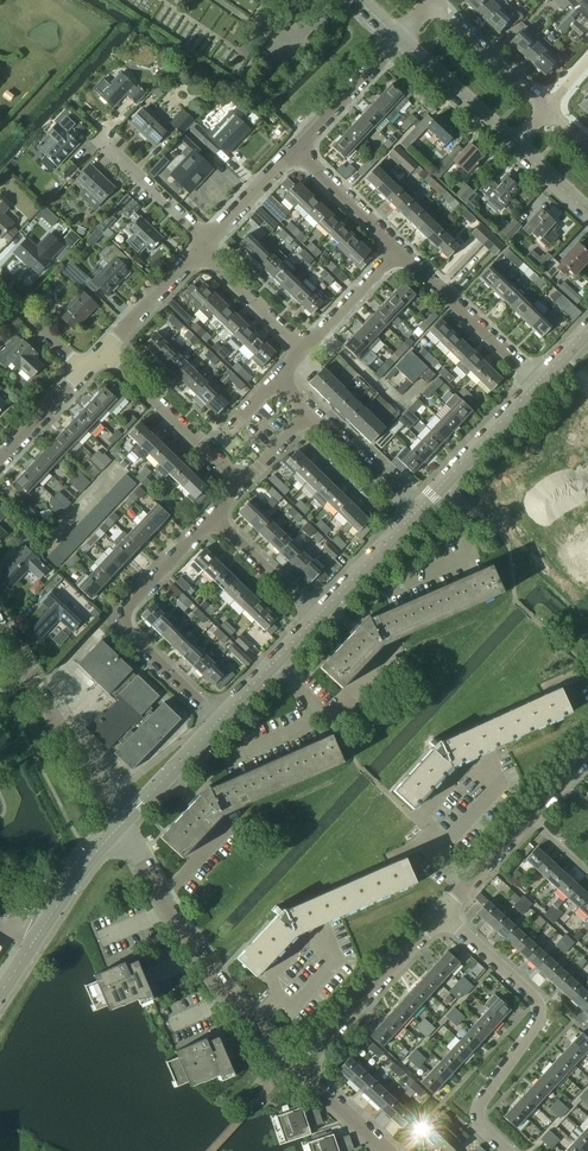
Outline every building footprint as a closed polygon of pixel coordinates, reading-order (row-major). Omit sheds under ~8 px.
[(466,1),(477,11),(488,0),(466,0),(466,1)] [(477,11),(489,22),(501,8),(506,3),(503,0),(488,0),(477,11)] [(561,7),(556,11),(560,15),(571,3),(567,0),(553,0),(561,7)] [(579,3),(587,11),(587,0),(582,0),(579,3)] [(501,8),(489,22),(500,33),(510,22),(514,26),(522,17),(513,9),(506,3),(501,8)] [(576,22),(586,30),(587,28),(587,19),(583,15),(576,22)] [(570,16),(565,22),(569,26),(580,36),(586,30),(576,22),(575,20),(570,16)] [(527,26),(511,43),(519,50),(523,54),(539,36),(532,30),(527,26)] [(523,54),(535,65),(547,51),(543,46),(547,41),(540,35),(539,36),(523,54)] [(547,51),(535,65),(546,75),(562,58),(551,48),(547,51)] [(103,81),(98,86),(97,88),(98,91),(102,94),(100,96),(112,107),(134,84),(122,72),(111,84),(108,81),(105,80),(103,81)] [(391,85),(381,96),(393,107),(398,112),(399,112),(408,102),(406,100),(412,94),(402,84),(396,90),(391,85)] [(132,101),(135,104),(145,93),(139,86),(128,97),(132,101)] [(381,96),(371,106),(383,118),(384,117),(389,122),(398,112),(393,107),(381,96)] [(579,106),(587,114),(587,96),(579,106)] [(371,106),(361,116),(373,128),(383,118),(371,106)] [(145,108),(131,123),(154,145),(168,130),(145,108)] [(176,122),(172,125),(176,128),(181,134),(195,120),(183,109),(173,119),(176,122)] [(411,114),(406,119),(411,125),(417,119),(411,114)] [(427,115),(420,122),(426,128),(445,145),(458,132),(439,114),(433,120),(427,115)] [(66,116),(37,148),(57,166),(78,143),(67,132),(75,124),(66,116)] [(361,116),(351,126),(364,138),(373,128),(361,116)] [(225,118),(208,135),(213,140),(221,148),(227,154),(249,130),(250,128),(250,126),(243,119),(241,120),(240,121),(235,117),(230,123),(225,118)] [(407,130),(411,125),(406,119),(401,125),(407,130)] [(197,125),(191,131),(207,146),(213,140),(208,135),(197,125)] [(351,126),(341,137),(354,149),(364,138),(351,126)] [(411,131),(399,143),(406,150),(418,138),(411,131)] [(187,159),(171,175),(177,181),(177,183),(180,186),(183,186),(191,194),(191,193),(197,186),(200,186),(203,183),(203,180),(207,175),(208,176),(213,170),(196,154),(200,150),(203,147),(189,134),(184,140),(189,145),(181,153),(187,159)] [(392,134),(386,140),(392,145),(397,139),(392,134)] [(354,149),(341,137),(331,147),(344,159),(354,149)] [(387,150),(392,145),(386,140),(382,145),(387,150)] [(470,144),(454,161),(468,174),(476,165),(477,165),(478,163),(484,157),(470,144)] [(402,161),(407,156),(396,146),(392,151),(402,161)] [(372,156),(367,161),(372,166),(377,161),(372,156)] [(407,156),(402,161),(400,163),(404,166),(406,164),(408,166),(413,161),(407,156)] [(446,156),(432,172),(439,178),(453,162),(446,156)] [(58,173),(65,179),(68,182),(79,169),(74,164),(69,160),(58,173)] [(372,166),(367,161),(358,172),(362,176),(372,166)] [(375,189),(391,173),(380,163),(365,179),(375,189)] [(157,164),(152,170),(157,175),(162,170),(157,164)] [(342,165),(336,170),(346,179),(355,169),(349,164),(345,168),(342,165)] [(90,165),(77,180),(82,185),(86,189),(81,195),(87,201),(93,195),(100,202),(114,187),(90,165)] [(423,181),(429,175),(417,165),(413,170),(418,174),(418,175),(423,181)] [(375,189),(385,199),(401,183),(391,173),(375,189)] [(423,181),(434,190),(439,185),(429,175),(423,181)] [(479,190),(489,199),(489,200),(501,210),(505,205),(504,204),(518,188),(511,181),(512,179),(507,175),(501,181),(502,182),(498,186),(492,181),(489,178),(479,190)] [(287,178),(277,189),(285,197),(285,198),(293,206),(295,206),(297,204),(297,205),(309,192),(298,182),(294,186),(287,178)] [(385,199),(396,209),(408,197),(407,197),(411,193),(401,183),(385,199)] [(434,190),(444,200),(450,194),(439,185),(434,190)] [(297,205),(307,214),(319,202),(309,192),(297,205)] [(455,199),(450,194),(444,200),(449,205),(455,199)] [(128,195),(119,205),(123,209),(133,199),(130,197),(128,195)] [(396,209),(406,219),(418,207),(408,197),(396,209)] [(134,199),(122,212),(129,219),(129,218),(135,223),(128,229),(135,236),(128,242),(140,253),(146,246),(151,251),(163,239),(140,217),(136,214),(135,212),(141,206),(134,199)] [(262,204),(275,217),(280,222),(285,217),(275,207),(267,199),(262,204)] [(0,237),(2,235),(9,242),(19,232),(12,225),(13,223),(2,213),(8,207),(0,200),(0,237)] [(307,214),(318,224),(330,212),(319,202),(307,214)] [(45,206),(35,216),(39,220),(41,217),(51,227),(59,219),(45,206)] [(259,207),(254,212),(263,220),(273,230),(277,225),(267,215),(259,207)] [(406,219),(416,229),(428,217),(418,207),(406,219)] [(465,219),(470,214),(466,210),(461,215),(465,219)] [(541,236),(549,244),(557,236),(554,233),(558,228),(553,224),(554,223),(540,210),(522,229),(529,235),(534,230),(541,237),(541,236)] [(318,224),(328,234),(340,222),(330,212),(318,224)] [(109,213),(96,227),(103,233),(116,219),(109,213)] [(476,218),(470,214),(465,219),(470,224),(476,218)] [(416,229),(426,239),(438,227),(428,217),(416,229)] [(501,233),(508,239),(521,226),(514,219),(501,233)] [(291,232),(296,227),(291,222),(285,227),(291,232)] [(328,234),(338,244),(350,232),(340,222),(328,234)] [(477,239),(487,229),(481,223),(471,233),(477,239)] [(84,236),(86,229),(79,226),(76,233),(84,236)] [(301,232),(296,227),(291,232),(296,237),(301,232)] [(426,239),(437,249),(448,236),(438,227),(426,239)] [(283,240),(288,235),(283,229),(278,235),(283,240)] [(477,239),(483,245),(493,234),(487,229),(477,239)] [(70,232),(63,240),(70,248),(79,239),(70,232)] [(338,244),(349,254),(361,242),(350,232),(338,244)] [(238,245),(249,256),(261,243),(250,233),(238,245)] [(91,234),(86,240),(92,247),(98,241),(91,234)] [(483,245),(489,250),(499,240),(493,234),(483,245)] [(62,246),(50,235),(36,249),(26,239),(14,252),(27,265),(28,263),(38,273),(50,260),(49,260),(62,246)] [(293,240),(288,235),(283,240),(288,245),(293,240)] [(459,247),(448,236),(437,249),(447,259),(459,247)] [(499,240),(489,250),(495,256),(505,245),(499,240)] [(311,252),(316,247),(311,242),(306,247),(311,252)] [(361,242),(349,254),(359,264),(371,252),(361,242)] [(249,256),(259,266),(271,253),(261,243),(249,256)] [(541,270),(550,279),(559,270),(564,275),(569,269),(574,275),(587,260),(587,253),(578,243),(561,262),(562,263),(560,265),(553,258),(541,270)] [(321,252),(316,247),(311,252),(316,257),(321,252)] [(110,264),(92,282),(106,295),(129,271),(123,265),(128,260),(114,248),(110,252),(104,258),(110,264)] [(65,249),(56,258),(60,262),(69,252),(65,249)] [(304,260),(309,255),(303,249),(298,254),(304,260)] [(507,249),(502,254),(508,259),(513,264),(518,259),(513,253),(507,249)] [(259,266),(270,276),(281,263),(271,253),(259,266)] [(314,259),(309,255),(304,260),(309,264),(314,259)] [(285,259),(281,263),(270,276),(280,285),(292,273),(295,269),(285,259)] [(520,267),(525,272),(529,268),(518,259),(513,264),(518,268),(520,267)] [(70,260),(65,266),(86,286),(91,280),(70,260)] [(332,272),(337,267),(331,262),(326,267),(332,272)] [(502,275),(506,271),(500,266),(497,270),(492,265),(480,277),(490,288),(502,275)] [(86,286),(65,266),(60,271),(81,291),(84,288),(86,286)] [(346,277),(337,267),(332,272),(341,282),(346,277)] [(534,283),(539,278),(529,268),(525,272),(530,277),(529,278),(534,283)] [(319,275),(324,280),(329,275),(324,270),(319,275)] [(280,285),(290,295),(302,283),(292,273),(280,285)] [(329,275),(324,280),(330,285),(334,280),(329,275)] [(490,288),(500,298),(512,285),(502,275),(490,288)] [(539,278),(534,283),(539,288),(544,282),(546,280),(541,275),(539,278)] [(512,285),(500,298),(511,307),(523,295),(527,290),(517,281),(512,285)] [(192,286),(185,293),(194,302),(196,300),(202,305),(202,306),(214,293),(203,283),(197,290),(192,286)] [(290,295),(300,305),(312,293),(302,283),(290,295)] [(403,283),(393,294),(405,305),(415,295),(410,290),(403,283)] [(311,315),(322,303),(327,298),(317,287),(312,293),(300,305),(311,315)] [(550,297),(556,302),(562,295),(563,295),(557,290),(550,297)] [(96,306),(83,292),(60,316),(73,330),(96,306)] [(212,315),(212,316),(224,303),(214,293),(202,306),(202,305),(198,309),(208,319),(212,315)] [(393,294),(383,304),(395,316),(405,305),(393,294)] [(511,307),(521,317),(533,305),(523,295),(511,307)] [(556,302),(555,302),(564,310),(570,303),(562,295),(556,302)] [(172,299),(167,304),(172,309),(177,304),(172,299)] [(212,316),(223,326),(235,313),(224,303),(212,316)] [(383,304),(373,314),(385,326),(390,322),(395,326),(400,320),(395,316),(383,304)] [(521,317),(531,327),(543,315),(533,305),(521,317)] [(433,311),(423,322),(428,327),(438,316),(433,311)] [(223,326),(233,335),(245,323),(235,313),(223,326)] [(186,314),(181,318),(186,323),(191,318),(186,314)] [(373,314),(363,325),(381,341),(376,336),(385,326),(373,314)] [(168,320),(169,321),(178,330),(183,325),(173,315),(168,320)] [(554,325),(543,315),(531,327),(542,337),(554,325)] [(439,342),(451,329),(440,318),(428,331),(439,342)] [(196,333),(201,327),(196,322),(191,328),(196,333)] [(428,327),(423,322),(418,327),(423,332),(428,327)] [(245,323),(233,335),(230,339),(240,349),(243,345),(255,333),(245,323)] [(363,325),(354,335),(371,351),(381,341),(363,325)] [(207,332),(201,327),(196,333),(201,338),(207,332)] [(439,342),(449,352),(462,339),(451,329),(439,342)] [(189,340),(193,335),(188,330),(183,335),(189,340)] [(155,356),(167,343),(156,333),(144,345),(155,356)] [(255,333),(243,345),(253,355),(254,355),(265,343),(255,333)] [(199,340),(193,335),(189,340),(194,345),(199,340)] [(344,346),(356,357),(361,362),(371,351),(354,335),(344,346)] [(5,369),(10,364),(17,370),(19,368),(30,378),(42,366),(33,358),(37,354),(22,341),(16,336),(0,353),(0,364),(5,369)] [(409,337),(404,342),(409,347),(414,342),(409,337)] [(449,352),(460,361),(472,349),(462,339),(449,352)] [(217,353),(223,346),(221,347),(216,342),(211,347),(217,353)] [(404,342),(399,348),(404,353),(409,347),(404,342)] [(155,356),(165,365),(177,353),(167,343),(155,356)] [(253,355),(250,358),(250,359),(260,368),(276,352),(265,343),(254,355),(253,355)] [(230,353),(223,346),(217,353),(223,359),(230,353)] [(424,357),(428,353),(423,348),(418,352),(424,357)] [(460,361),(455,366),(466,376),(470,371),(482,359),(472,349),(460,361)] [(209,360),(214,355),(208,350),(204,355),(209,360)] [(411,351),(395,367),(399,370),(407,378),(412,383),(419,377),(418,376),(427,367),(411,351)] [(395,352),(384,364),(389,369),(400,357),(395,352)] [(187,363),(177,353),(165,365),(175,375),(187,363)] [(434,358),(428,353),(424,357),(429,363),(434,358)] [(320,394),(347,365),(336,354),(308,383),(320,394)] [(219,360),(214,355),(209,360),(215,365),(219,360)] [(470,371),(480,381),(492,369),(482,359),(470,371)] [(389,369),(384,364),(383,364),(379,360),(370,370),(379,379),(389,369)] [(175,375),(185,385),(197,373),(187,363),(175,375)] [(232,368),(237,373),(242,368),(237,363),(232,368)] [(320,394),(329,404),(357,374),(347,365),(320,394)] [(418,376),(419,377),(426,384),(435,375),(427,367),(418,376)] [(242,368),(237,373),(247,383),(252,377),(242,368)] [(444,377),(449,373),(444,368),(439,372),(444,377)] [(503,378),(492,369),(480,381),(490,391),(503,378)] [(225,375),(230,380),(235,375),(229,370),(225,375)] [(185,385),(196,395),(208,383),(197,373),(185,385)] [(454,378),(449,373),(444,377),(450,383),(454,378)] [(329,404),(340,414),(368,385),(357,374),(329,404)] [(235,375),(230,380),(241,390),(245,386),(235,375)] [(196,395),(206,405),(218,393),(208,383),(196,395)] [(428,389),(433,394),(438,388),(433,383),(428,389)] [(94,398),(107,410),(107,409),(111,413),(127,397),(114,385),(108,391),(105,387),(94,398)] [(340,414),(350,423),(378,395),(368,385),(340,414)] [(571,405),(587,420),(587,386),(571,405)] [(459,392),(464,397),(469,393),(464,387),(459,392)] [(428,399),(433,394),(428,389),(423,394),(428,399)] [(218,393),(206,405),(216,415),(232,399),(226,392),(222,396),(218,393)] [(469,393),(464,397),(469,402),(474,398),(469,393)] [(455,394),(444,405),(449,409),(462,421),(472,410),(459,398),(455,394)] [(350,423),(360,433),(388,404),(378,395),(350,423)] [(94,398),(85,408),(97,420),(107,410),(94,398)] [(419,398),(408,409),(413,414),(418,409),(423,403),(419,398)] [(398,414),(388,404),(360,433),(370,443),(398,414)] [(85,408),(75,419),(87,430),(87,431),(91,434),(101,424),(97,420),(85,408)] [(413,414),(408,409),(403,414),(408,419),(413,414)] [(449,409),(439,419),(452,431),(462,421),(449,409)] [(122,424),(127,429),(137,419),(132,414),(122,424)] [(75,419),(65,429),(77,441),(87,431),(87,430),(75,419)] [(439,419),(430,430),(442,442),(452,431),(439,419)] [(398,420),(388,430),(394,435),(403,425),(398,420)] [(139,444),(151,432),(140,422),(128,434),(139,444)] [(122,424),(122,425),(112,435),(118,440),(127,429),(122,424)] [(65,429),(55,439),(68,451),(70,454),(80,444),(77,441),(65,429)] [(394,435),(388,430),(383,435),(389,440),(394,435)] [(430,430),(420,440),(433,452),(442,442),(430,430)] [(139,444),(133,450),(143,460),(149,454),(161,442),(151,432),(139,444)] [(118,440),(112,435),(107,440),(113,445),(118,440)] [(55,439),(46,449),(58,461),(68,451),(55,439)] [(420,440),(410,451),(423,462),(433,452),(420,440)] [(149,454),(159,464),(171,452),(161,442),(149,454)] [(406,446),(396,457),(400,461),(413,473),(423,462),(410,451),(406,446)] [(46,449),(36,460),(48,472),(58,461),(46,449)] [(93,455),(105,467),(112,460),(105,453),(103,454),(98,450),(93,455)] [(296,472),(308,460),(297,450),(290,457),(286,454),(278,463),(292,476),(296,472)] [(181,462),(171,452),(159,464),(155,468),(165,478),(169,474),(181,462)] [(121,463),(125,458),(120,453),(115,458),(121,463)] [(100,472),(105,467),(93,455),(88,460),(100,472)] [(130,463),(125,458),(121,463),(126,468),(130,463)] [(36,460),(26,470),(39,482),(48,472),(36,460)] [(296,472),(306,482),(318,470),(308,460),(296,472)] [(169,474),(179,484),(191,472),(181,462),(169,474)] [(141,483),(146,478),(151,472),(146,467),(135,477),(141,483)] [(14,486),(14,487),(29,501),(33,496),(29,492),(39,482),(26,470),(16,481),(18,483),(14,486)] [(306,482),(317,492),(328,480),(318,470),(306,482)] [(524,525),(552,550),(587,510),(587,484),(573,470),(524,525)] [(78,471),(74,476),(82,483),(86,487),(92,481),(87,477),(86,476),(85,477),(78,471)] [(191,472),(179,484),(189,494),(187,496),(197,506),(206,497),(201,492),(206,487),(191,472)] [(121,478),(132,488),(137,483),(126,473),(121,478)] [(269,480),(280,490),(284,485),(274,475),(269,480)] [(86,487),(82,483),(74,476),(68,482),(80,493),(86,487)] [(121,478),(117,483),(127,493),(132,488),(121,478)] [(317,492),(327,502),(339,489),(328,480),(317,492)] [(117,483),(112,488),(123,498),(127,493),(117,483)] [(284,485),(280,490),(284,495),(289,490),(284,485)] [(139,486),(129,497),(134,501),(139,497),(141,499),(146,493),(139,486)] [(112,488),(107,493),(118,503),(123,498),(112,488)] [(273,498),(277,493),(272,488),(267,493),(273,498)] [(327,502),(337,512),(349,499),(339,489),(327,502)] [(59,491),(54,497),(62,504),(66,508),(72,502),(68,499),(66,497),(65,498),(59,491)] [(161,502),(166,497),(161,492),(156,497),(161,502)] [(107,493),(103,498),(113,508),(118,503),(107,493)] [(282,498),(277,493),(273,498),(277,502),(282,498)] [(249,522),(261,510),(266,505),(255,494),(238,512),(249,522)] [(166,497),(161,502),(172,513),(175,510),(176,511),(181,506),(169,495),(167,497),(166,497)] [(66,508),(62,504),(54,497),(49,502),(61,513),(66,508)] [(134,501),(129,497),(124,502),(129,507),(134,501)] [(103,498),(98,503),(109,513),(113,508),(103,498)] [(300,510),(305,504),(300,499),(295,505),(300,510)] [(337,512),(347,521),(359,509),(349,499),(337,512)] [(98,503),(94,507),(104,518),(109,513),(98,503)] [(147,514),(160,526),(170,515),(157,503),(147,514)] [(310,510),(305,504),(300,510),(305,515),(310,510)] [(94,507),(89,512),(100,523),(104,518),(94,507)] [(292,517),(297,512),(292,507),(287,512),(292,517)] [(359,509),(347,521),(358,531),(354,535),(359,540),(370,530),(364,525),(370,519),(359,509)] [(249,522),(259,532),(271,520),(261,510),(249,522)] [(89,512),(84,517),(95,527),(100,523),(89,512)] [(114,512),(110,517),(115,522),(120,517),(114,512)] [(302,518),(297,512),(292,517),(298,523),(302,518)] [(147,514),(137,524),(150,536),(160,526),(147,514)] [(84,517),(80,522),(90,532),(95,527),(84,517)] [(115,522),(110,517),(104,523),(109,528),(115,522)] [(320,530),(326,524),(320,519),(315,525),(320,530)] [(259,532),(269,542),(281,529),(271,520),(259,532)] [(80,522),(75,527),(86,537),(90,532),(80,522)] [(316,531),(307,523),(301,529),(309,537),(316,531)] [(137,524),(127,534),(140,546),(150,536),(137,524)] [(331,529),(326,524),(320,530),(326,535),(331,529)] [(75,527),(70,532),(81,542),(86,537),(75,527)] [(269,542),(279,552),(291,539),(281,529),(269,542)] [(70,532),(66,537),(76,547),(81,542),(70,532)] [(323,538),(317,532),(313,537),(319,543),(323,538)] [(26,533),(14,545),(20,550),(30,538),(26,533)] [(95,533),(90,538),(95,543),(100,538),(95,533)] [(130,557),(140,546),(127,534),(118,544),(117,544),(130,557)] [(337,536),(332,541),(341,550),(346,544),(337,536)] [(66,537),(61,542),(72,552),(76,547),(66,537)] [(95,543),(90,538),(84,544),(90,549),(95,543)] [(279,552),(290,562),(302,549),(291,539),(279,552)] [(61,542),(56,547),(67,557),(72,552),(61,542)] [(121,567),(130,557),(117,544),(113,548),(113,549),(108,555),(121,567)] [(339,553),(329,544),(324,548),(334,558),(339,553)] [(30,550),(26,546),(0,574),(0,576),(11,587),(29,568),(40,578),(48,569),(51,566),(45,560),(41,555),(42,555),(35,545),(30,550)] [(56,547),(52,552),(62,562),(67,557),(56,547)] [(204,570),(216,558),(205,547),(188,565),(199,575),(203,570),(204,570)] [(290,562),(300,572),(312,559),(302,549),(290,562)] [(58,567),(62,562),(52,552),(47,557),(58,567)] [(75,553),(71,558),(76,563),(81,558),(75,553)] [(108,555),(98,565),(111,577),(121,567),(108,555)] [(76,563),(71,558),(65,564),(71,569),(76,563)] [(204,570),(214,580),(226,568),(216,558),(204,570)] [(312,559),(300,572),(310,581),(315,576),(320,581),(327,574),(312,559)] [(98,565),(88,575),(101,587),(111,577),(98,565)] [(353,633),(320,668),(341,688),(381,646),(503,594),(491,566),(369,619),(368,616),(353,632),(353,633)] [(214,580),(224,590),(236,577),(226,568),(214,580)] [(101,587),(88,575),(85,572),(75,583),(91,598),(101,587)] [(44,604),(30,619),(34,622),(30,627),(41,638),(60,618),(72,630),(83,619),(56,593),(65,582),(64,580),(62,579),(57,574),(36,597),(41,602),(42,603),(44,604)] [(184,590),(189,585),(181,577),(176,582),(184,590)] [(224,590),(235,600),(246,587),(236,577),(224,590)] [(177,598),(182,593),(172,584),(167,589),(177,598)] [(195,590),(189,585),(184,590),(190,596),(195,590)] [(235,600),(245,609),(257,597),(246,587),(235,600)] [(182,593),(177,598),(182,603),(187,598),(182,593)] [(245,609),(255,619),(267,607),(257,597),(245,609)] [(205,610),(210,605),(204,600),(200,605),(205,610)] [(151,625),(163,613),(153,602),(140,615),(151,625)] [(215,610),(210,605),(205,610),(210,616),(215,610)] [(267,607),(255,619),(266,629),(271,635),(279,627),(273,621),(277,617),(267,607)] [(198,618),(203,613),(197,608),(192,613),(198,618)] [(151,625),(162,635),(174,623),(163,613),(151,625)] [(208,618),(203,613),(198,618),(203,623),(208,618)] [(225,630),(230,625),(225,620),(220,625),(225,630)] [(184,632),(174,623),(162,635),(172,645),(184,632)] [(236,630),(230,625),(225,630),(231,635),(236,630)] [(218,638),(223,633),(218,628),(213,633),(218,638)] [(172,645),(182,655),(194,642),(184,632),(172,645)] [(228,638),(223,633),(218,638),(224,643),(228,638)] [(245,651),(246,650),(252,645),(241,634),(235,641),(245,651)] [(102,639),(78,663),(78,664),(114,698),(115,698),(117,700),(105,712),(103,710),(86,727),(109,748),(118,739),(123,743),(115,752),(132,769),(181,718),(163,701),(155,709),(150,705),(160,695),(102,639)] [(182,655),(192,665),(204,652),(194,642),(182,655)] [(234,644),(229,649),(240,659),(245,654),(244,654),(239,648),(234,644)] [(192,665),(203,675),(215,662),(204,652),(192,665)] [(215,662),(203,675),(213,685),(214,684),(219,689),(233,675),(218,659),(215,662)] [(434,746),(392,791),(412,809),(451,767),(570,713),(559,689),(434,746)] [(193,802),(160,837),(181,857),(221,816),(343,762),(331,735),(209,789),(208,786),(192,801),(193,802)] [(536,869),(548,856),(537,846),(525,859),(536,869)] [(525,847),(519,853),(523,858),(529,851),(525,847)] [(558,866),(548,856),(536,869),(546,879),(558,866)] [(274,917),(236,958),(255,976),(294,934),(415,882),(404,858),(284,909),(282,908),(281,909),(275,904),(271,909),(277,914),(274,916),(274,917)] [(546,879),(557,888),(569,875),(558,866),(546,879)] [(515,869),(506,880),(511,885),(521,874),(515,869)] [(579,885),(569,875),(557,888),(567,898),(579,885)] [(578,908),(587,897),(587,893),(579,885),(567,898),(578,908)] [(535,891),(530,897),(535,901),(540,895),(535,891)] [(514,893),(509,898),(515,903),(514,905),(518,909),(522,905),(518,901),(520,898),(514,892),(514,893)] [(520,898),(518,901),(522,905),(527,900),(522,895),(520,898)] [(578,908),(587,917),(587,897),(578,908)] [(487,922),(499,909),(488,899),(476,912),(487,922)] [(527,900),(522,905),(528,909),(529,907),(532,904),(527,900)] [(554,903),(548,909),(553,913),(558,908),(554,903)] [(522,905),(518,909),(524,914),(528,909),(522,905)] [(558,908),(553,913),(558,918),(563,912),(558,908)] [(487,922),(498,932),(509,919),(499,909),(487,922)] [(546,911),(544,914),(548,919),(553,913),(548,909),(546,911)] [(553,913),(548,919),(553,923),(556,920),(558,918),(553,913)] [(539,915),(533,921),(540,928),(546,921),(539,915)] [(498,932),(508,941),(520,929),(509,919),(498,932)] [(508,941),(519,951),(530,938),(520,929),(508,941)] [(562,936),(560,939),(564,943),(569,938),(565,934),(563,936),(562,936)] [(519,951),(529,960),(541,948),(530,938),(519,951)] [(569,938),(564,943),(569,948),(574,942),(569,938)] [(560,939),(555,945),(559,949),(564,943),(560,939)] [(564,943),(559,949),(565,953),(569,948),(564,943)] [(529,960),(540,970),(551,958),(541,948),(529,960)] [(447,950),(437,961),(450,973),(460,962),(447,950)] [(583,957),(577,964),(581,967),(587,961),(583,957)] [(540,970),(550,980),(562,967),(551,958),(540,970)] [(124,962),(98,973),(93,975),(94,976),(95,975),(97,979),(85,985),(84,984),(95,1010),(109,1004),(151,996),(152,999),(153,999),(137,960),(124,966),(123,963),(124,963),(124,962)] [(437,961),(427,972),(440,984),(450,973),(437,961)] [(550,980),(561,989),(572,977),(562,967),(550,980)] [(427,972),(418,982),(431,994),(440,984),(427,972)] [(459,981),(469,991),(474,986),(463,977),(459,981)] [(561,989),(571,999),(583,986),(572,977),(561,989)] [(469,991),(459,981),(455,986),(465,995),(469,991)] [(418,982),(408,993),(421,1005),(431,994),(418,982)] [(582,1009),(587,1002),(587,991),(583,986),(571,999),(582,1009)] [(408,993),(398,1003),(411,1015),(421,1005),(408,993)] [(488,1008),(501,1020),(511,1009),(498,997),(488,1008)] [(398,1003),(389,1013),(402,1025),(411,1015),(398,1003)] [(454,1007),(450,1012),(460,1021),(465,1016),(456,1009),(454,1007)] [(488,1008),(478,1019),(491,1030),(501,1020),(488,1008)] [(460,1021),(450,1012),(446,1016),(456,1026),(460,1021)] [(389,1013),(379,1024),(392,1036),(402,1025),(389,1013)] [(424,1018),(420,1023),(430,1033),(435,1028),(424,1018)] [(478,1019),(469,1029),(481,1041),(491,1030),(478,1019)] [(426,1037),(430,1033),(420,1023),(416,1028),(423,1034),(426,1037)] [(392,1036),(379,1024),(369,1035),(382,1047),(392,1036)] [(469,1029),(459,1039),(472,1051),(481,1041),(469,1029)] [(571,1043),(584,1055),(587,1050),(587,1038),(581,1032),(571,1043)] [(166,1061),(166,1060),(165,1060),(176,1086),(191,1080),(232,1072),(234,1075),(235,1075),(218,1036),(205,1042),(204,1039),(206,1039),(205,1038),(175,1051),(175,1052),(177,1051),(179,1055),(166,1061)] [(459,1039),(450,1050),(462,1061),(472,1051),(459,1039)] [(373,1053),(377,1047),(373,1043),(368,1048),(373,1053)] [(571,1043),(561,1053),(574,1065),(584,1055),(571,1043)] [(383,1053),(377,1047),(373,1053),(378,1058),(383,1053)] [(416,1049),(412,1053),(422,1063),(426,1058),(418,1051),(416,1049)] [(450,1050),(440,1060),(453,1072),(462,1061),(450,1050)] [(422,1063),(412,1053),(407,1058),(409,1061),(418,1068),(422,1063)] [(561,1053),(552,1063),(565,1075),(574,1065),(561,1053)] [(348,1079),(360,1066),(349,1056),(337,1069),(348,1079)] [(440,1060),(430,1071),(443,1082),(453,1072),(440,1060)] [(394,1072),(398,1067),(393,1062),(388,1067),(394,1072)] [(552,1063),(542,1074),(555,1086),(565,1075),(552,1063)] [(348,1079),(359,1089),(371,1076),(360,1066),(348,1079)] [(404,1072),(398,1067),(394,1072),(399,1077),(404,1072)] [(443,1082),(430,1071),(420,1081),(433,1093),(443,1082)] [(542,1074),(532,1084),(545,1096),(555,1086),(542,1074)] [(359,1089),(369,1098),(381,1085),(371,1076),(359,1089)] [(410,1087),(414,1091),(419,1086),(415,1082),(410,1087)] [(532,1084),(523,1094),(536,1107),(545,1096),(532,1084)] [(369,1098),(380,1108),(392,1095),(381,1085),(369,1098)] [(419,1086),(414,1091),(420,1096),(425,1091),(419,1086)] [(579,1097),(582,1100),(585,1102),(587,1098),(587,1097),(584,1093),(579,1097)] [(523,1094),(513,1105),(526,1117),(536,1107),(523,1094)] [(380,1108),(390,1118),(402,1105),(392,1095),(380,1108)] [(558,1099),(553,1104),(559,1109),(563,1104),(558,1099)] [(553,1104),(549,1108),(555,1113),(559,1109),(553,1104)] [(563,1104),(559,1109),(564,1114),(569,1109),(566,1106),(563,1104)] [(402,1105),(390,1118),(401,1128),(413,1115),(402,1105)] [(526,1117),(513,1105),(503,1115),(516,1128),(526,1117)] [(280,1129),(309,1119),(308,1114),(305,1115),(302,1106),(276,1115),(280,1129)] [(559,1109),(555,1113),(557,1115),(560,1118),(564,1114),(559,1109)] [(435,1147),(451,1130),(443,1123),(449,1117),(443,1112),(429,1127),(424,1122),(412,1135),(418,1140),(422,1135),(435,1147)] [(309,1119),(280,1129),(285,1142),(311,1133),(308,1124),(311,1123),(309,1119)] [(439,1150),(459,1150),(458,1145),(468,1134),(463,1130),(457,1135),(451,1130),(435,1147),(439,1150)] [(550,1130),(545,1134),(550,1139),(555,1134),(553,1133),(550,1130)] [(340,1145),(339,1141),(336,1142),(333,1133),(325,1136),(324,1131),(311,1136),(312,1140),(307,1142),(310,1150),(324,1150),(340,1145)] [(573,1141),(584,1150),(587,1150),(587,1136),(583,1131),(573,1141)] [(545,1134),(540,1139),(543,1141),(546,1144),(550,1139),(545,1134)] [(555,1134),(550,1139),(555,1144),(560,1139),(555,1134)] [(550,1139),(546,1144),(551,1149),(555,1144),(550,1139)] [(564,1150),(584,1150),(573,1141),(564,1150)]
